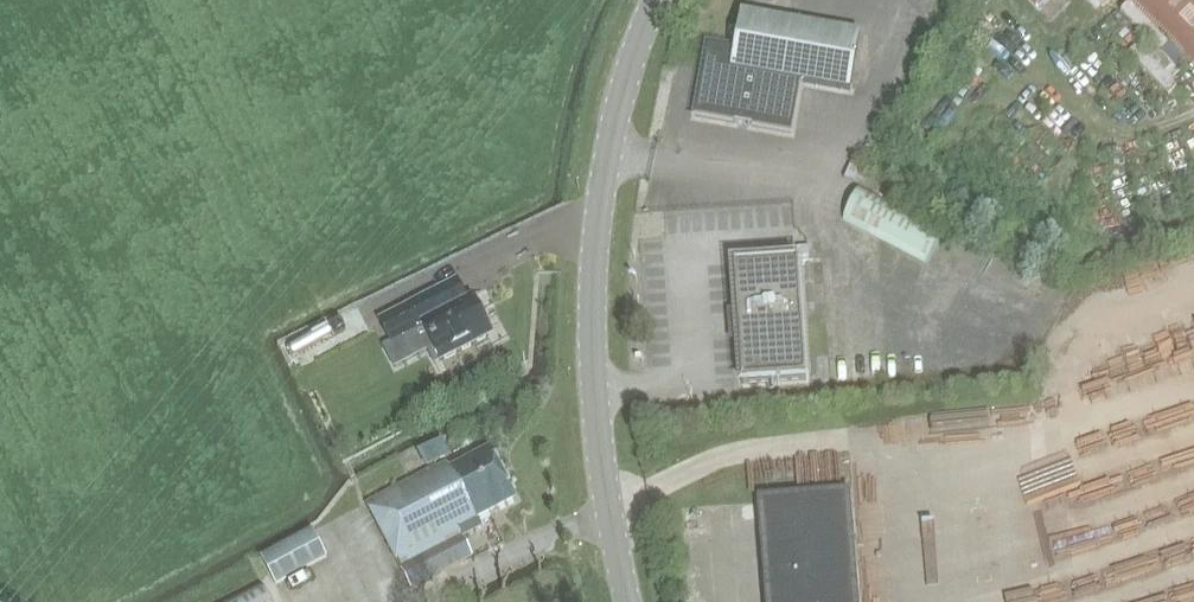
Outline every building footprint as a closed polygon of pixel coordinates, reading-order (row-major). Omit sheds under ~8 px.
[(1035,17),(1050,0),(1018,0),(1035,17)] [(1095,9),(1103,0),(1088,0),(1095,9)] [(1193,65),(1193,0),(1130,0),(1193,65)] [(734,53),(708,48),(695,118),(791,135),(800,84),(849,92),(859,34),(741,13),(734,53)] [(842,220),(925,263),(942,230),(859,187),(842,220)] [(797,262),(733,266),(737,313),(740,313),(740,320),(738,320),(739,330),(741,330),(742,337),(738,337),(742,384),(805,380),(797,262)] [(493,334),(483,313),(473,294),(438,311),(432,297),(403,312),(412,331),(421,327),(440,362),(493,334)] [(283,341),(295,362),(334,340),(321,319),(283,341)] [(425,449),(433,463),(451,453),(443,439),(425,449)] [(410,587),(472,556),(463,536),(482,527),(478,520),(516,501),(489,449),(447,471),(444,464),(367,503),(410,587)] [(1063,474),(1045,475),(1047,502),(1065,501),(1063,474)] [(845,496),(763,502),(771,601),(853,601),(845,496)] [(261,558),(271,577),(275,585),(328,557),(313,530),(261,558)] [(262,581),(221,601),(272,601),(262,581)]
